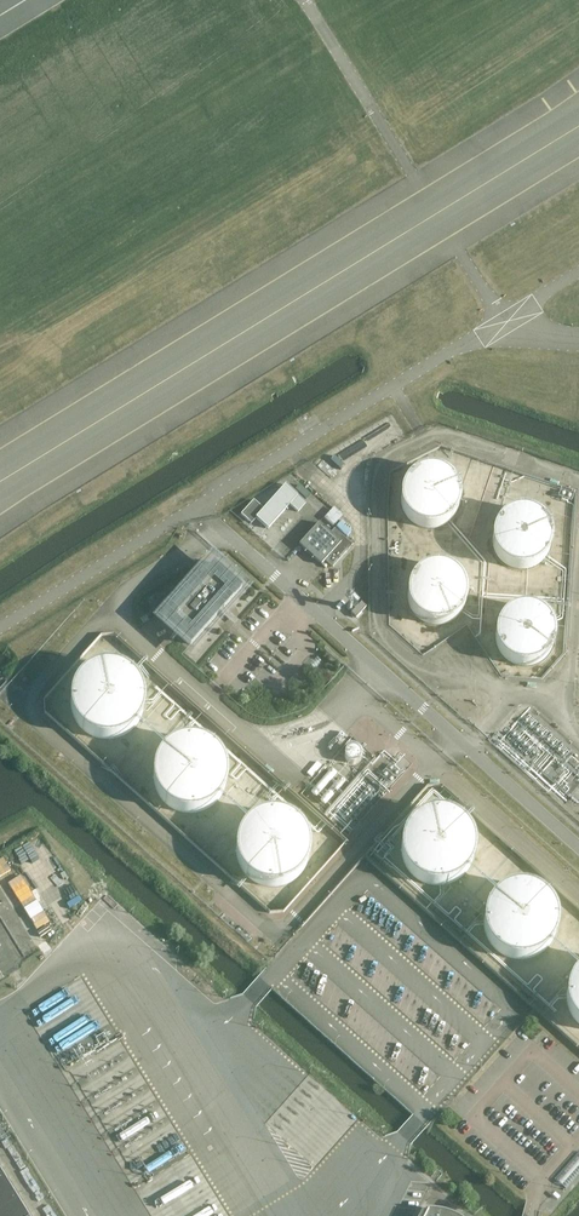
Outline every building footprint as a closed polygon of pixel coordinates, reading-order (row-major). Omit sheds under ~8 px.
[(458,502),(459,496),(458,491),(457,485),(454,480),(451,476),(446,472),(442,469),(436,468),(431,467),(425,467),(419,468),(414,471),(410,474),(406,478),(403,483),(401,488),(400,494),(400,499),(401,505),(403,510),(406,515),(410,519),(414,522),(420,524),(425,526),(431,526),(436,525),(442,523),(447,521),(451,517),(454,512),(457,507),(458,502)] [(306,503),(286,485),(264,509),(259,505),(254,500),(241,515),(249,522),(254,516),(256,518),(268,529),(290,505),(298,512),(306,503)] [(551,544),(551,538),(551,533),(549,528),(547,523),(543,518),(539,515),(535,512),(529,510),(524,509),(519,509),(513,510),(508,512),(503,515),(499,518),(496,523),(494,528),(492,533),(492,538),(492,544),(494,549),(496,554),(499,558),(503,562),(508,565),(513,567),(519,568),(524,568),(529,567),(535,565),(539,562),(543,558),(547,554),(549,549),(551,544)] [(319,523),(299,545),(322,565),(326,560),(333,567),(353,545),(335,529),(331,533),(319,523)] [(242,587),(214,563),(163,620),(191,645),(242,587)] [(466,600),(466,594),(466,588),(464,583),(461,577),(457,573),(453,569),(448,566),(442,565),(436,564),(430,565),(424,566),(419,569),(414,573),(411,577),(408,583),(406,588),(405,594),(406,600),(408,606),(411,611),(414,616),(419,620),(424,622),(430,624),(436,625),(442,624),(448,622),(453,620),(457,616),(461,611),(464,606),(466,600)] [(351,613),(356,618),(367,607),(362,602),(351,613)] [(554,641),(555,636),(554,630),(552,624),(550,619),(546,615),(541,611),(536,608),(531,607),(525,606),(519,606),(513,608),(508,611),(504,615),(500,619),(497,624),(496,630),(495,636),(496,641),(497,647),(500,652),(504,657),(508,660),(513,663),(519,665),(525,665),(531,665),(536,663),(541,660),(546,657),(550,652),(552,647),(554,641)] [(99,738),(105,739),(111,739),(117,738),(122,736),(127,733),(132,730),(136,725),(139,721),(142,716),(144,710),(145,704),(145,699),(144,693),(142,687),(140,682),(137,677),(133,673),(128,670),(123,667),(118,665),(112,664),(106,663),(100,664),(95,665),(89,668),(85,671),(80,675),(76,679),(73,684),(71,689),(70,695),(69,701),(70,706),(71,712),(73,717),(76,723),(80,727),(84,731),(89,734),(94,737),(99,738)] [(183,810),(189,810),(194,810),(200,808),(206,806),(211,803),(215,799),(219,795),(222,790),(224,784),(225,779),(226,773),(225,767),(224,761),(222,756),(218,751),(215,747),(210,743),(205,740),(200,738),(194,736),(188,736),(182,736),(177,738),(171,740),(166,743),(162,747),(158,751),(155,756),(153,762),(151,768),(151,773),(152,779),(153,785),(155,790),(158,795),(162,800),(167,803),(172,806),(177,809),(183,810)] [(473,854),(473,847),(473,840),(471,833),(467,827),(463,821),(458,816),(451,813),(445,811),(438,810),(431,810),(424,812),(417,815),(411,819),(407,824),(403,830),(400,836),(399,843),(399,850),(400,857),(403,864),(407,870),(411,875),(417,879),(424,882),(431,884),(438,884),(445,883),(451,881),(458,877),(463,873),(467,867),(471,861),(473,854)] [(267,885),(273,885),(278,885),(284,884),(289,881),(294,879),(298,875),(302,871),(305,866),(307,861),(309,856),(310,851),(310,845),(309,840),(307,834),(305,829),(301,825),(298,821),(293,817),(288,814),(283,812),(278,811),(272,811),(267,811),(261,813),(256,815),(251,817),(247,821),(243,825),(240,830),(238,835),(236,840),(235,845),(235,851),(236,857),(238,862),(240,867),(243,871),(247,876),(252,879),(256,882),(262,884),(267,885)] [(556,928),(556,922),(556,915),(554,908),(551,902),(547,897),(542,892),(536,888),(529,886),(523,885),(516,885),(509,886),(503,888),(497,892),(492,897),(488,902),(485,908),(483,915),(482,922),(483,928),(485,935),(488,941),(492,947),(497,951),(503,955),(509,957),(516,958),(523,958),(529,957),(536,955),(542,951),(547,947),(551,941),(554,935),(556,928)] [(578,967),(574,971),(571,975),(568,980),(566,985),(565,990),(564,996),(565,1001),(566,1007),(568,1012),(571,1016),(575,1021),(578,1024),(578,966),(578,967)] [(566,1189),(578,1174),(578,1152),(555,1179),(566,1189)] [(0,1176),(0,1215),(25,1215),(0,1176)]
